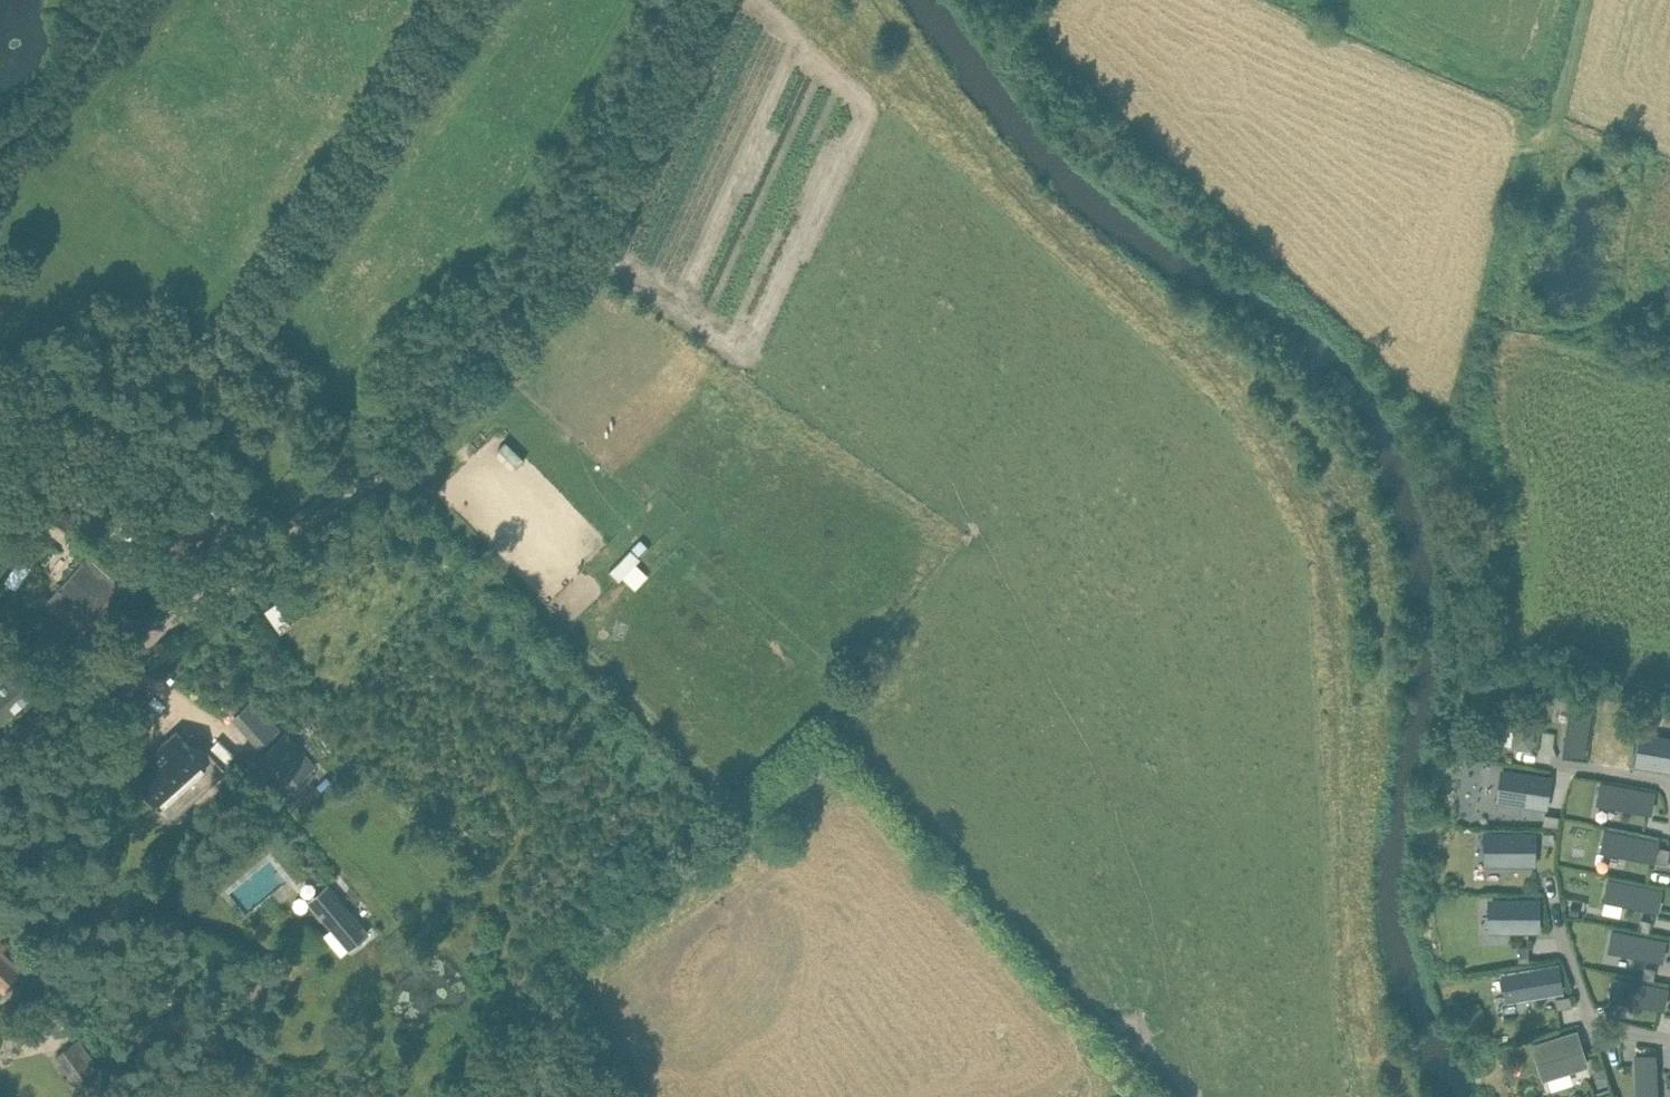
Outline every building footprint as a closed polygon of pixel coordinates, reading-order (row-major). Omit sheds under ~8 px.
[(0,471),(0,487),(4,490),(14,478),(2,468),(0,471)] [(34,517),(65,537),(77,519),(46,499),(34,517)] [(166,555),(165,577),(188,578),(189,556),(190,533),(168,531),(166,555)] [(615,565),(637,589),(657,571),(635,547),(615,565)] [(85,632),(89,636),(110,612),(104,608),(124,586),(89,554),(48,599),(65,614),(73,604),(93,622),(85,632)] [(0,684),(0,721),(37,688),(5,651),(0,656),(0,673),(5,679),(0,684)] [(1520,681),(1520,693),(1537,693),(1537,681),(1520,681)] [(253,699),(231,718),(240,728),(262,709),(253,699)] [(1570,699),(1562,751),(1584,755),(1592,702),(1570,699)] [(1492,700),(1488,722),(1516,727),(1513,748),(1534,752),(1542,708),(1492,700)] [(205,763),(176,732),(164,744),(165,746),(136,773),(142,779),(139,781),(142,784),(143,782),(161,803),(167,809),(194,785),(199,790),(215,774),(205,763)] [(1636,765),(1669,771),(1669,736),(1641,732),(1636,765)] [(285,733),(257,755),(286,791),(314,768),(285,733)] [(1512,772),(1507,804),(1549,810),(1554,778),(1512,772)] [(1603,783),(1599,805),(1653,815),(1657,793),(1603,783)] [(1545,814),(1543,824),(1556,826),(1558,816),(1545,814)] [(1542,832),(1542,843),(1553,843),(1553,833),(1542,832)] [(1607,832),(1603,853),(1657,863),(1661,842),(1607,832)] [(1537,834),(1495,834),(1495,867),(1537,867),(1537,834)] [(1610,882),(1606,902),(1660,912),(1663,891),(1610,882)] [(341,896),(321,914),(351,948),(371,931),(341,896)] [(1542,901),(1500,901),(1500,933),(1542,933),(1542,901)] [(1612,931),(1608,951),(1661,961),(1665,941),(1612,931)] [(1530,942),(1520,942),(1520,958),(1530,958),(1530,942)] [(5,988),(22,970),(0,949),(0,983),(5,988)] [(1561,965),(1513,973),(1518,1002),(1566,994),(1561,965)] [(1611,1000),(1666,1012),(1669,993),(1669,989),(1616,978),(1611,1000)] [(1569,996),(1555,998),(1557,1008),(1571,1006),(1569,996)] [(1579,1032),(1542,1044),(1554,1079),(1591,1068),(1579,1032)] [(55,1054),(77,1082),(99,1066),(76,1037),(55,1054)] [(1631,1057),(1633,1096),(1657,1096),(1655,1056),(1631,1057)] [(1606,1067),(1594,1071),(1599,1087),(1610,1083),(1606,1067)]
